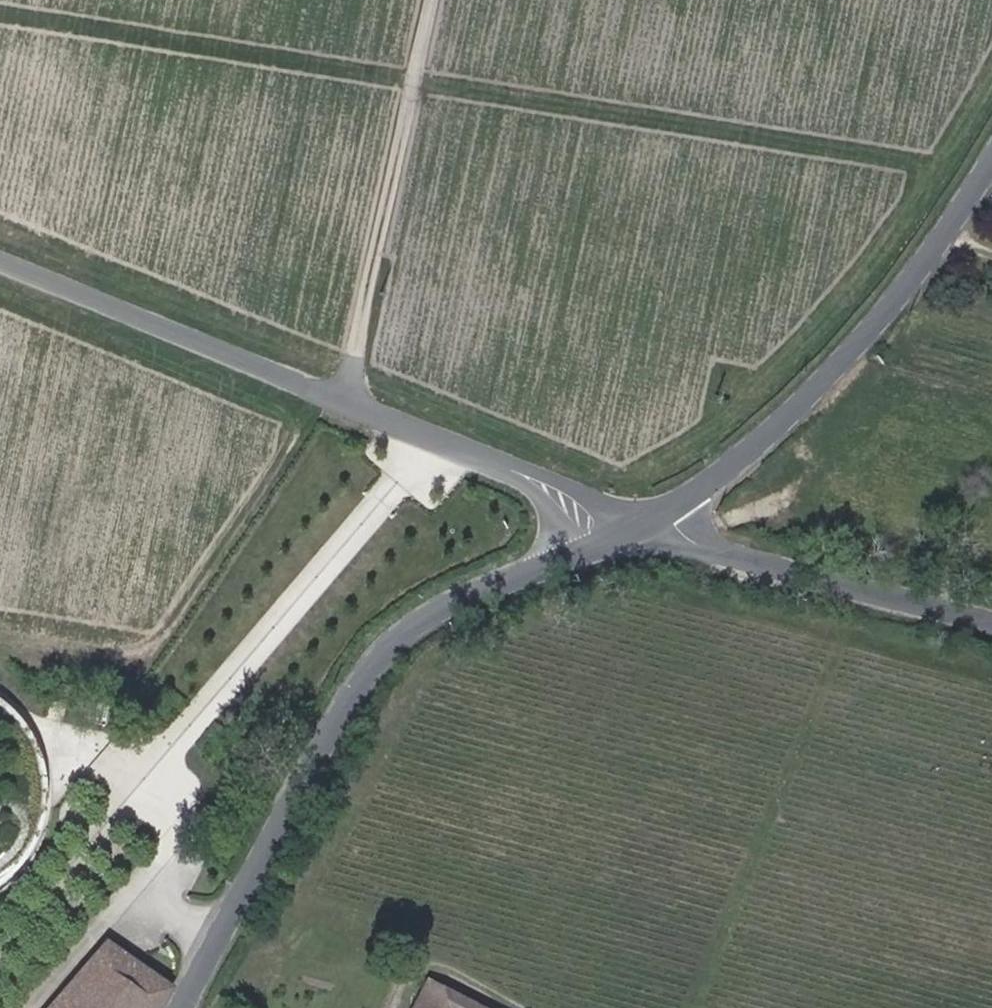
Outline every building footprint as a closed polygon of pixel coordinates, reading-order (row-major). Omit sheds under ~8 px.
[(165,987),(105,943),(49,1007),(154,1007),(165,987)] [(412,1007),(487,1007),(426,979),(412,1007)]
